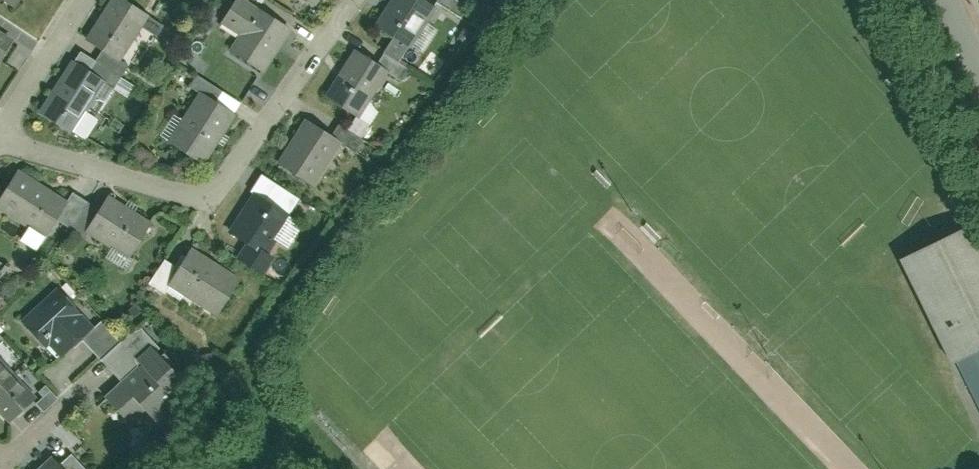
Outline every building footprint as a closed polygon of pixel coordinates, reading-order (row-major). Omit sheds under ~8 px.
[(18,13),(26,0),(0,0),(0,1),(18,13)] [(117,0),(111,0),(85,43),(122,65),(149,19),(117,0)] [(293,35),(239,0),(237,0),(219,27),(238,39),(228,55),(265,79),(293,35)] [(322,0),(300,0),(316,10),(322,0)] [(416,0),(393,0),(375,29),(411,52),(436,12),(416,0)] [(0,34),(0,67),(3,68),(17,44),(0,34)] [(389,73),(351,52),(325,101),(364,121),(389,73)] [(107,86),(71,64),(39,116),(75,138),(107,86)] [(206,168),(235,118),(199,97),(170,147),(206,168)] [(342,144),(304,122),(275,171),(313,193),(342,144)] [(68,205),(18,173),(0,202),(0,211),(46,240),(68,205)] [(291,222),(252,197),(229,232),(268,257),(291,222)] [(151,224),(108,198),(85,235),(128,261),(151,224)] [(895,253),(944,355),(949,352),(978,412),(978,243),(967,218),(895,253)] [(242,283),(190,251),(167,289),(219,321),(242,283)] [(95,333),(59,294),(25,325),(61,364),(95,333)] [(154,428),(191,395),(135,331),(101,362),(121,384),(104,399),(131,429),(144,417),(154,428)] [(0,364),(0,390),(13,376),(0,364)] [(13,376),(0,390),(0,413),(12,424),(37,398),(13,376)] [(51,459),(39,468),(60,468),(51,459)]
